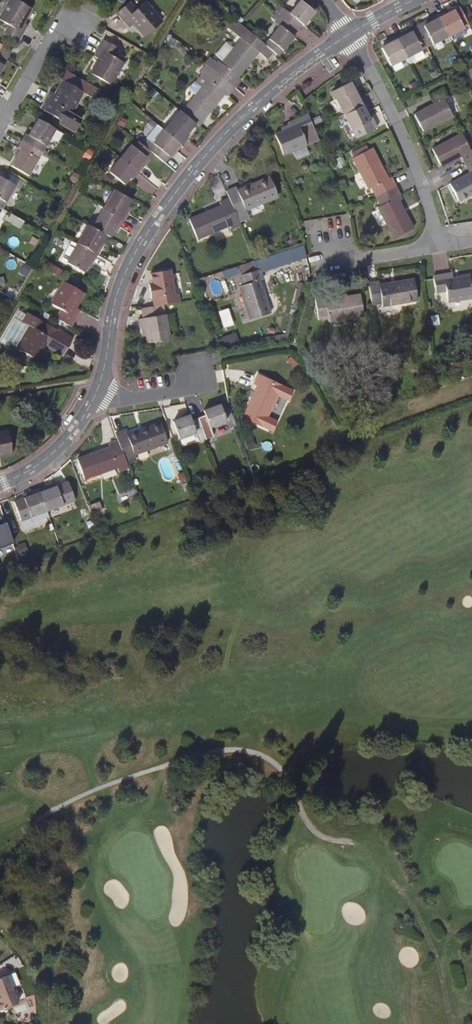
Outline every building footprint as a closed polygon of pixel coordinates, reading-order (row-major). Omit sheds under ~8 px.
[(13,0),(10,0),(0,17),(0,22),(8,27),(3,35),(17,43),(26,26),(22,24),(31,10),(13,0)] [(280,17),(297,31),(302,26),(303,27),(315,13),(301,2),(290,16),(285,11),(280,17)] [(129,3),(117,13),(129,27),(133,24),(144,37),(161,23),(145,3),(136,10),(129,3)] [(467,22),(460,9),(446,16),(444,13),(437,16),(448,37),(450,42),(465,33),(461,25),(467,22)] [(418,30),(426,45),(431,42),(432,45),(448,37),(437,16),(430,20),(432,23),(418,30)] [(273,52),(278,57),(294,38),(293,36),(297,31),(280,17),(276,22),(281,26),(265,45),(273,52)] [(416,27),(418,30),(432,23),(430,20),(416,27)] [(241,25),(238,23),(236,26),(233,23),(228,29),(241,40),(232,50),(225,44),(213,57),(221,63),(220,65),(211,58),(206,65),(234,88),(240,81),(235,76),(246,63),(249,65),(259,53),(266,59),(273,52),(265,45),(241,25)] [(418,30),(416,27),(402,34),(404,38),(418,30)] [(395,37),(406,59),(412,55),(415,62),(419,61),(424,58),(420,51),(421,50),(420,49),(426,45),(418,30),(404,38),(402,34),(395,37)] [(406,59),(395,37),(388,41),(390,45),(381,49),(390,66),(406,59)] [(90,74),(110,86),(123,64),(112,57),(117,48),(104,40),(94,56),(99,59),(90,74)] [(11,51),(0,44),(0,45),(0,53),(7,58),(11,51)] [(195,125),(197,126),(214,107),(211,104),(222,91),(227,96),(234,88),(206,65),(200,72),(201,73),(194,82),(201,87),(180,112),(195,125)] [(95,88),(65,71),(60,79),(62,81),(54,95),(50,92),(40,109),(60,120),(74,129),(80,120),(69,114),(82,92),(90,97),(95,88)] [(338,118),(343,115),(365,104),(358,89),(354,91),(350,82),(332,91),(336,101),(331,103),(338,118)] [(429,96),(433,105),(414,115),(422,132),(452,116),(443,100),(448,98),(443,88),(429,96)] [(365,104),(343,115),(351,131),(355,138),(377,127),(369,111),(365,104)] [(195,125),(180,112),(164,131),(182,146),(187,140),(184,137),(195,125)] [(319,139),(315,130),(308,114),(287,123),(289,128),(274,134),(283,154),(319,139)] [(64,135),(38,120),(32,131),(28,137),(25,135),(22,142),(41,153),(51,136),(56,139),(61,139),(64,135)] [(72,133),(74,129),(60,120),(57,124),(72,133)] [(143,146),(154,155),(163,162),(174,150),(177,152),(182,146),(164,131),(156,125),(145,138),(148,140),(143,146)] [(471,162),(471,151),(470,152),(461,135),(431,150),(440,168),(460,157),(465,166),(471,162)] [(143,146),(136,139),(120,159),(137,174),(143,168),(140,165),(146,158),(148,161),(154,155),(143,146)] [(41,153),(22,142),(18,148),(20,150),(17,156),(11,166),(27,176),(41,153)] [(376,197),(395,188),(391,178),(385,181),(377,166),(380,165),(372,149),(352,159),(368,190),(372,188),(376,197)] [(143,168),(148,161),(146,158),(140,165),(143,168)] [(137,174),(120,159),(109,172),(123,185),(130,177),(132,180),(137,174)] [(465,166),(469,176),(450,185),(458,203),(471,195),(471,162),(465,166)] [(1,209),(14,187),(0,178),(0,208),(1,209)] [(230,199),(239,222),(248,218),(246,211),(278,198),(269,178),(253,185),(254,188),(239,194),(237,189),(227,192),(230,199)] [(395,188),(376,197),(381,206),(378,208),(393,238),(413,229),(404,213),(402,214),(394,199),(399,196),(395,188)] [(103,209),(122,220),(127,210),(125,209),(130,200),(114,190),(103,209)] [(240,225),(239,222),(230,199),(220,203),(223,209),(208,216),(206,213),(190,220),(198,239),(230,226),(231,229),(240,225)] [(122,220),(103,209),(92,228),(105,235),(109,238),(114,228),(116,229),(122,220)] [(77,245),(96,256),(101,246),(99,245),(105,235),(92,228),(88,226),(77,245)] [(96,256),(77,245),(66,264),(83,273),(88,263),(91,264),(96,256)] [(152,299),(154,307),(162,305),(179,302),(178,293),(174,294),(170,270),(150,274),(151,283),(152,287),(149,288),(151,299),(152,299)] [(241,286),(251,320),(271,313),(266,297),(263,297),(258,281),(263,279),(260,270),(241,276),(243,285),(241,286)] [(470,299),(466,277),(450,279),(449,275),(430,278),(433,294),(443,292),(445,302),(470,299)] [(365,284),(369,305),(379,304),(379,308),(413,301),(409,280),(392,283),(393,286),(376,289),(375,282),(365,284)] [(55,318),(69,326),(78,310),(74,307),(82,293),(63,282),(50,304),(60,309),(55,318)] [(322,299),(313,300),(316,321),(326,320),(327,322),(361,317),(357,296),(339,299),(340,302),(324,305),(322,299)] [(140,328),(141,328),(146,328),(147,336),(149,343),(169,340),(166,315),(164,315),(162,305),(154,307),(142,309),(144,318),(139,319),(140,328)] [(231,314),(227,315),(226,309),(221,310),(223,326),(233,324),(231,314)] [(69,339),(25,314),(20,322),(28,327),(15,349),(7,345),(3,353),(14,360),(12,364),(18,367),(27,366),(31,359),(35,361),(43,346),(59,355),(69,339)] [(268,418),(278,396),(289,401),(294,392),(283,386),(274,382),(274,381),(260,374),(255,384),(261,386),(254,402),(252,400),(243,418),(263,428),(263,427),(273,432),(278,422),(268,418)] [(202,418),(209,438),(216,436),(213,427),(229,421),(223,404),(207,410),(208,415),(202,418)] [(209,438),(202,418),(194,420),(193,416),(176,422),(183,439),(199,433),(202,441),(209,438)] [(122,440),(129,461),(139,457),(137,451),(168,439),(161,419),(150,423),(151,426),(130,434),(128,428),(118,431),(122,440)] [(11,455),(8,433),(0,435),(0,457),(11,455)] [(132,467),(129,461),(122,440),(112,444),(114,450),(98,456),(97,453),(81,459),(88,479),(121,467),(122,470),(132,467)] [(42,487),(50,509),(78,500),(71,481),(59,485),(50,488),(49,485),(42,487)] [(35,494),(26,497),(16,500),(25,526),(52,516),(50,509),(42,487),(34,490),(35,494)] [(16,542),(9,521),(0,524),(0,548),(16,542)] [(17,1005),(7,977),(0,979),(0,1011),(17,1005)]
